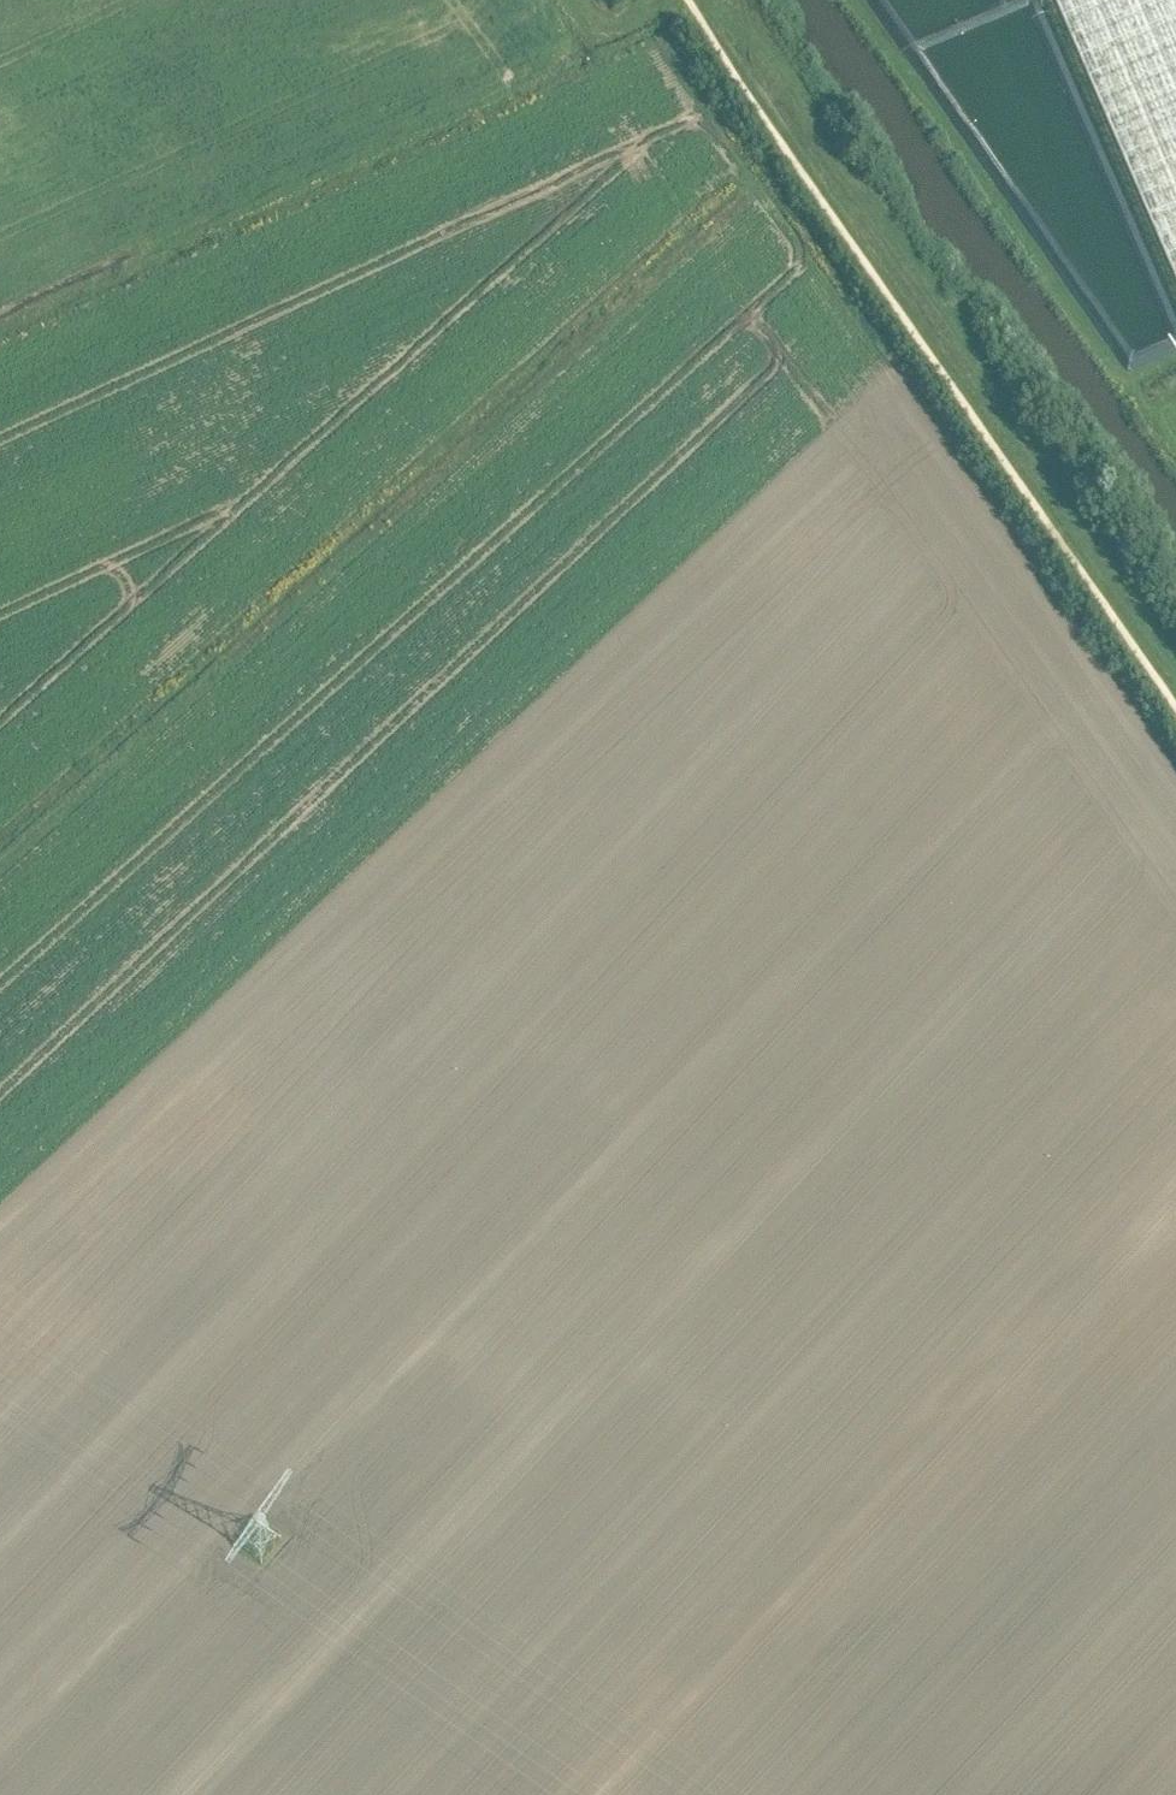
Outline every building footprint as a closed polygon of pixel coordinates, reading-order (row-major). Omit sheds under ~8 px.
[(1175,273),(1175,0),(1058,0),(1175,273)]
